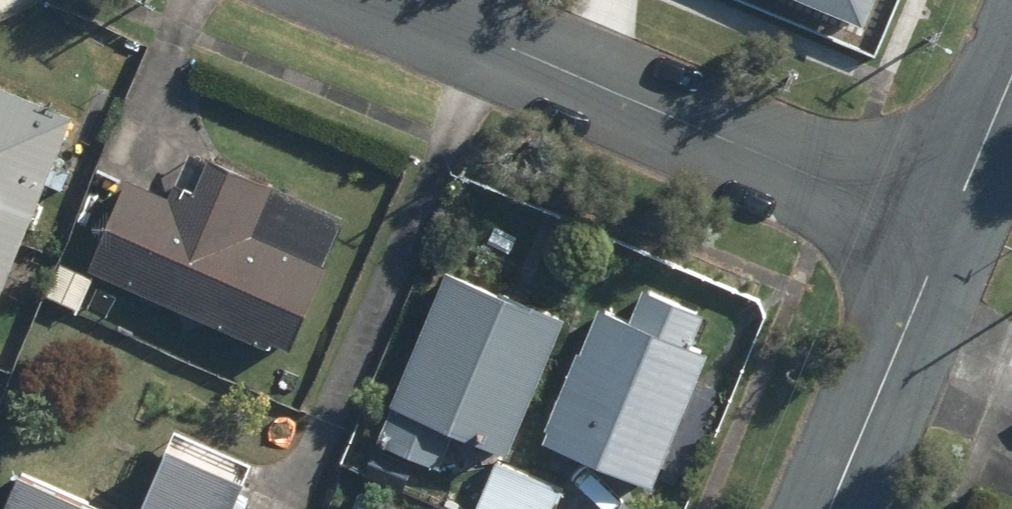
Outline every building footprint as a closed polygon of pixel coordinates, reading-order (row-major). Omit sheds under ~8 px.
[(859,26),(870,0),(800,0),(859,26)] [(79,115),(0,83),(0,308),(79,115)] [(175,195),(133,177),(94,269),(296,355),(335,263),(262,232),(283,182),(218,154),(203,189),(182,180),(175,195)] [(574,315),(454,266),(383,439),(447,465),(463,427),(518,450),(574,315)] [(599,314),(542,446),(648,491),(704,359),(688,352),(700,323),(643,299),(631,327),(599,314)] [(263,461),(182,426),(146,508),(242,508),(263,461)] [(502,459),(481,508),(562,508),(571,488),(502,459)] [(10,508),(120,508),(27,469),(10,508)] [(366,487),(357,508),(418,508),(366,487)]
